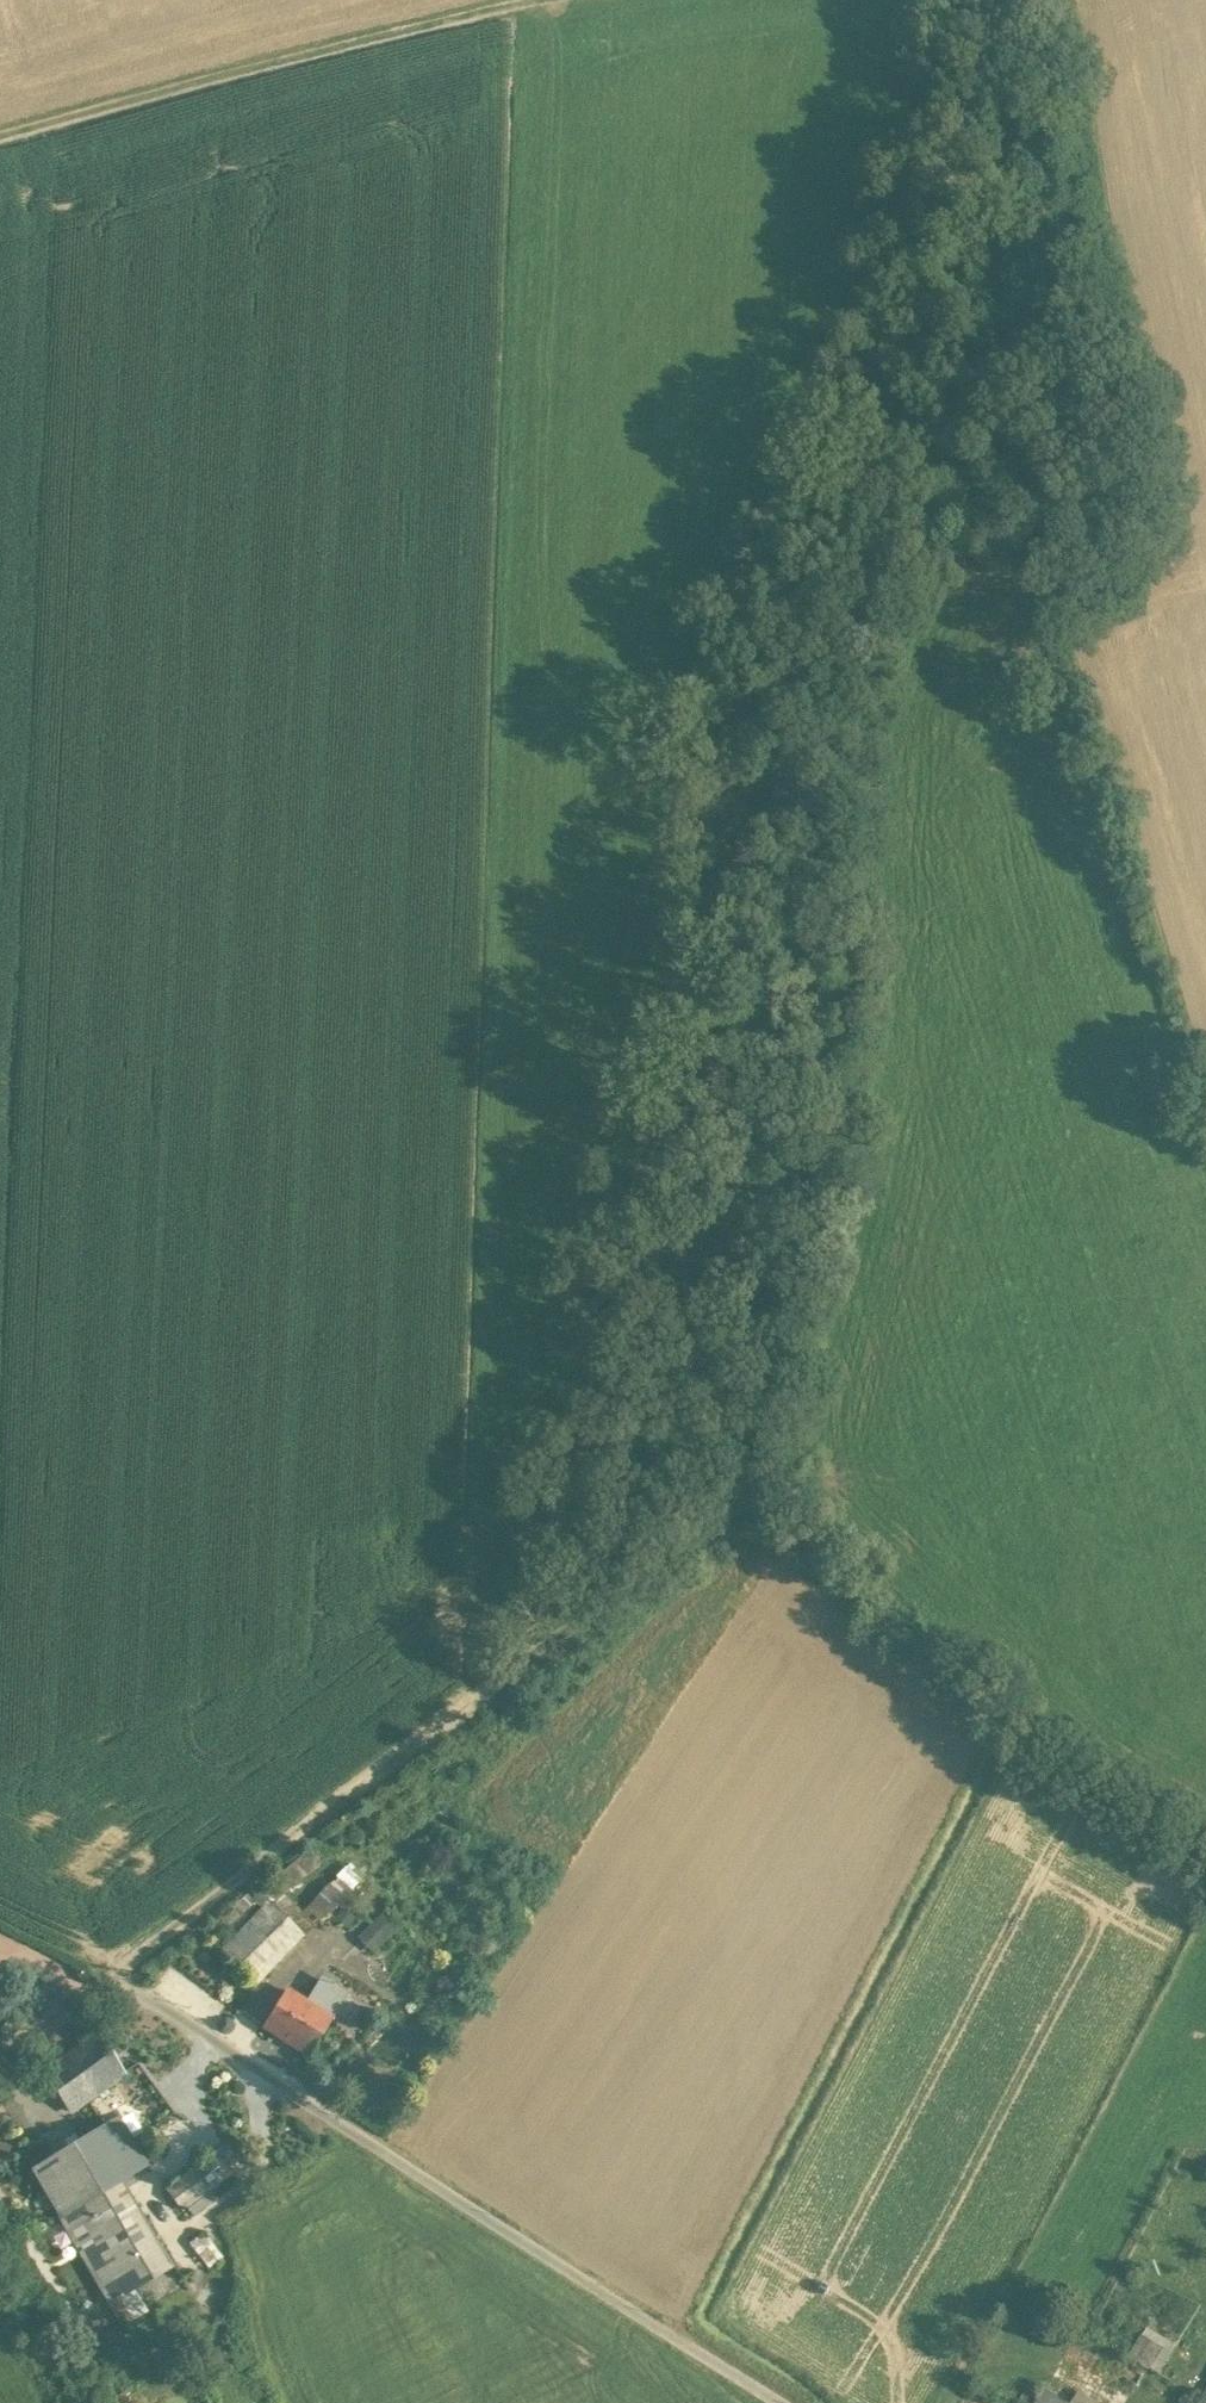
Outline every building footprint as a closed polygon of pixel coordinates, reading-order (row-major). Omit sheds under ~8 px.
[(347,1859),(308,1902),(324,1917),(363,1874),(347,1859)] [(269,1901),(230,1942),(265,1976),(304,1936),(269,1901)] [(355,1935),(370,1951),(396,1927),(380,1911),(355,1935)] [(265,1976),(230,1942),(216,1956),(251,1990),(265,1976)] [(347,1995),(322,1979),(306,2003),(332,2019),(347,1995)] [(306,2003),(286,1990),(263,2026),(309,2055),(332,2019),(306,2003)] [(97,2032),(65,2055),(94,2097),(126,2074),(97,2032)] [(65,2055),(43,2071),(73,2112),(94,2097),(65,2055)] [(118,2119),(34,2170),(60,2215),(109,2300),(133,2288),(133,2287),(169,2266),(123,2188),(132,2182),(128,2174),(145,2163),(118,2119)] [(224,2143),(168,2186),(188,2211),(189,2211),(193,2216),(215,2199),(209,2192),(242,2167),(224,2143)] [(205,2266),(221,2254),(201,2230),(186,2242),(205,2266)] [(133,2288),(109,2300),(122,2323),(146,2309),(133,2287),(133,2288)] [(1160,2347),(1141,2336),(1130,2356),(1148,2366),(1160,2347)] [(1045,2388),(1036,2402),(1068,2402),(1045,2388)] [(1078,2391),(1071,2402),(1096,2402),(1078,2391)]
